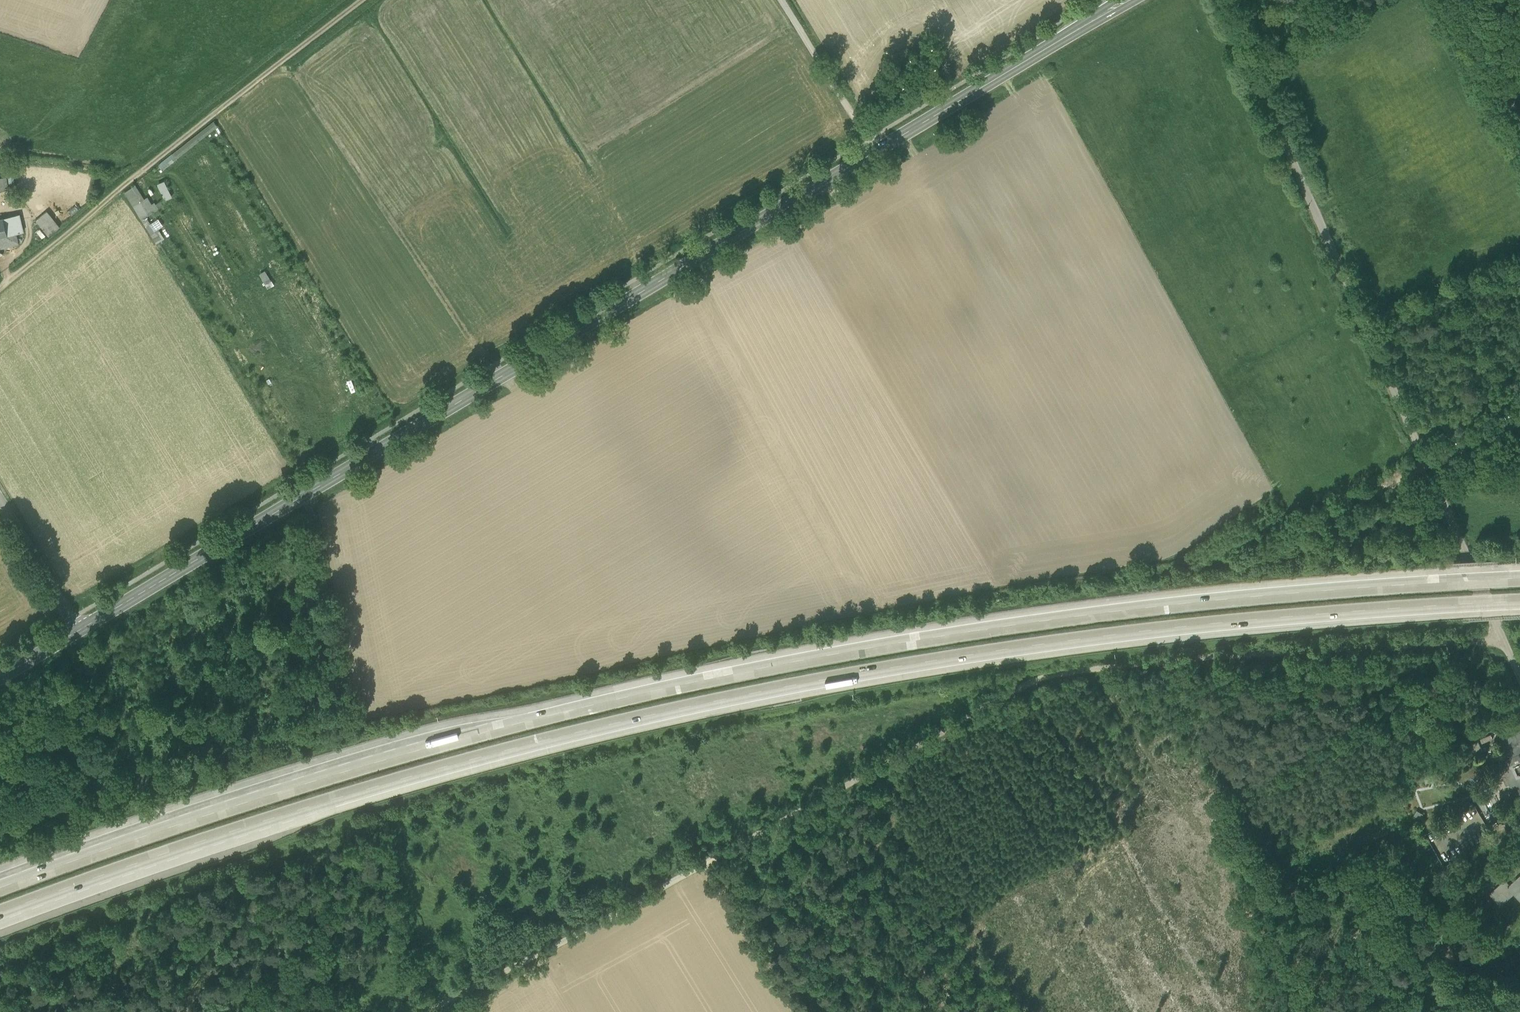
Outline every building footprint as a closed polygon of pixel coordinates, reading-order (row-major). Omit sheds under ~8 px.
[(0,178),(0,190),(8,188),(6,177),(0,178)] [(163,199),(171,196),(163,179),(156,182),(163,199)] [(134,183),(123,191),(149,233),(162,225),(156,217),(149,221),(146,215),(156,209),(147,194),(143,197),(134,183)] [(60,227),(47,212),(35,222),(48,237),(60,227)] [(19,213),(10,215),(15,234),(23,231),(19,213)] [(10,215),(2,218),(6,236),(15,234),(10,215)] [(0,237),(0,248),(17,244),(15,234),(6,236),(0,237)] [(258,272),(262,283),(269,280),(265,270),(258,272)] [(345,381),(350,393),(355,391),(350,379),(345,381)] [(1514,733),(1502,739),(1511,759),(1519,755),(1519,745),(1514,733)] [(1511,759),(1501,763),(1517,799),(1519,798),(1519,755),(1511,759)] [(1509,886),(1505,881),(1498,888),(1490,894),(1500,905),(1513,893),(1519,901),(1519,876),(1509,886)]
